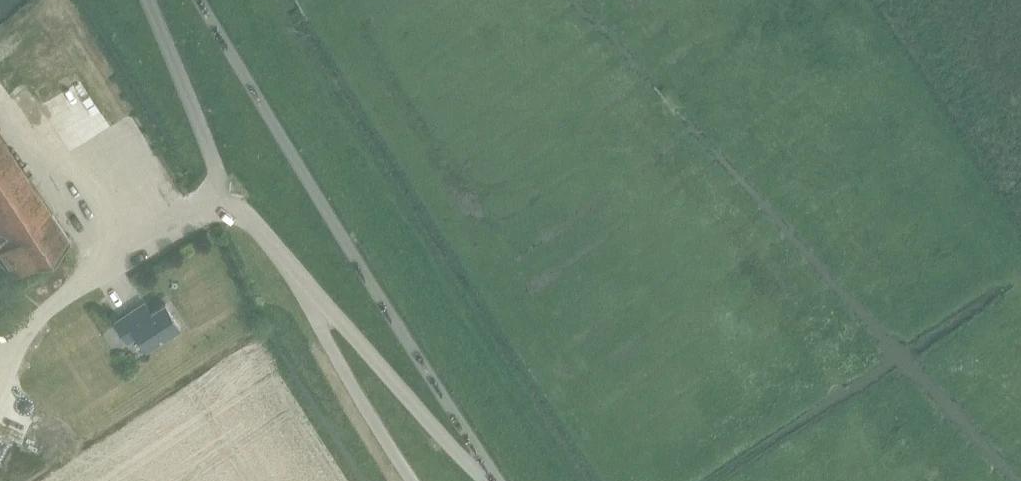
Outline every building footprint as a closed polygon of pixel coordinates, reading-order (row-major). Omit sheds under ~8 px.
[(14,275),(69,240),(0,134),(0,254),(14,275)] [(138,307),(119,320),(116,322),(129,342),(140,334),(149,347),(181,327),(166,304),(145,318),(138,307)]
